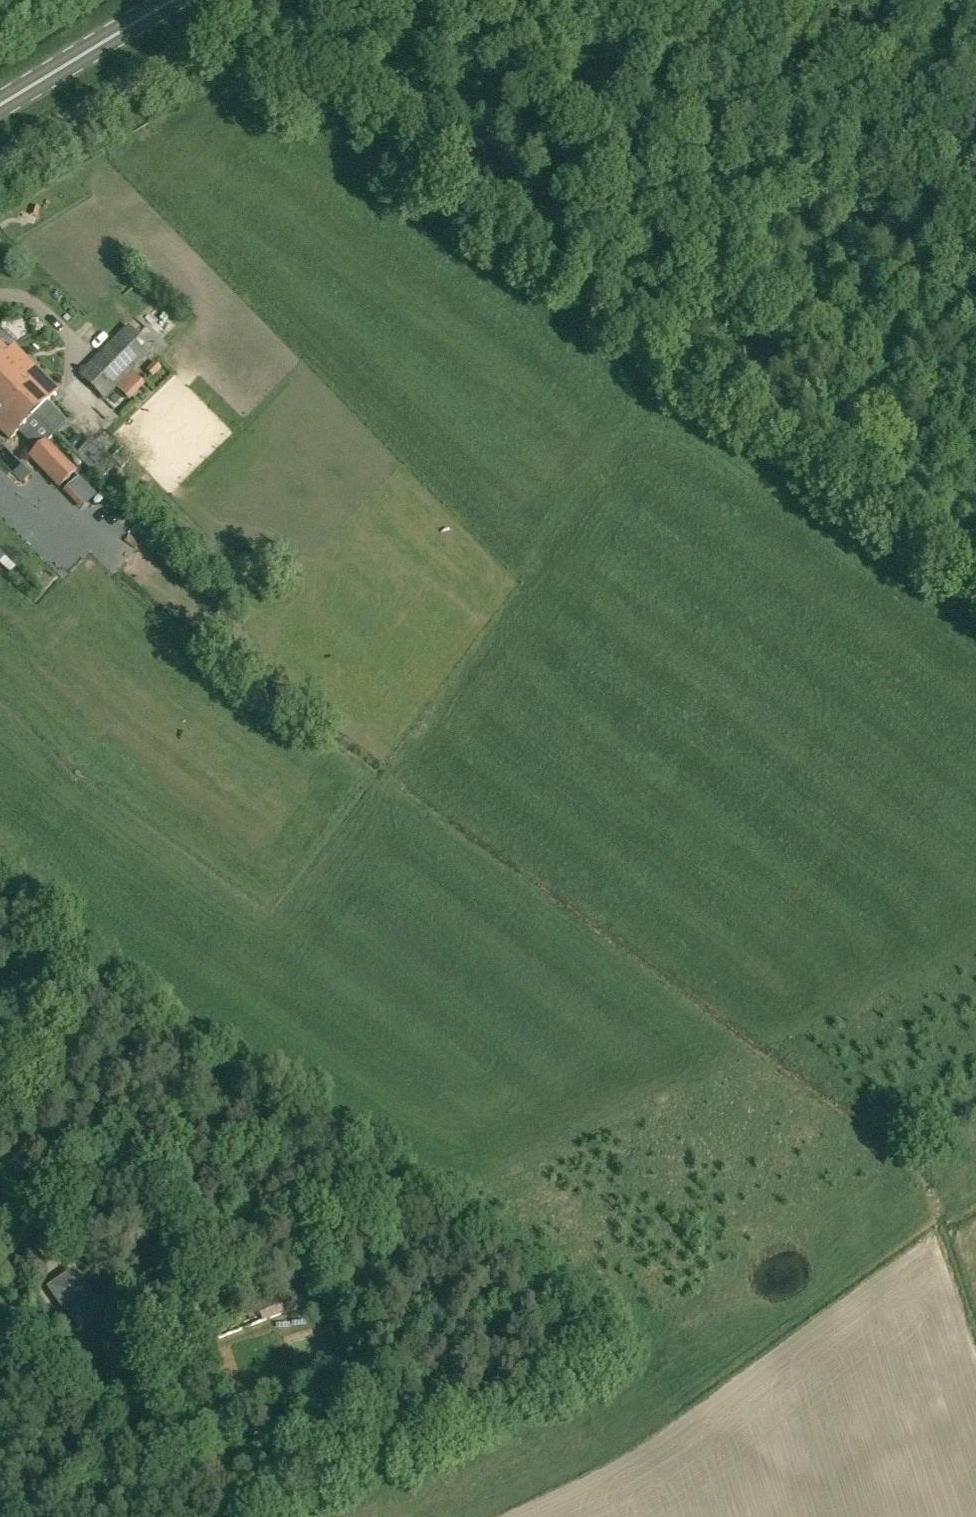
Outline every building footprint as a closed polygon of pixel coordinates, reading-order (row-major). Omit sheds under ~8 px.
[(114,340),(79,375),(104,400),(117,388),(133,372),(153,352),(128,326),(127,327),(118,336),(114,340)] [(52,437),(67,422),(47,402),(57,393),(13,348),(7,354),(0,347),(0,385),(52,437)] [(10,439),(18,431),(23,426),(43,446),(47,442),(52,437),(0,385),(0,430),(10,439)] [(37,451),(29,459),(59,491),(77,474),(47,442),(43,446),(37,451)] [(86,511),(104,495),(86,475),(68,490),(86,511)] [(12,1065),(0,1055),(0,1079),(12,1065)] [(0,1100),(0,1125),(12,1110),(0,1100)] [(74,1269),(47,1288),(63,1313),(78,1332),(104,1314),(91,1295),(92,1294),(74,1269)] [(302,1284),(256,1301),(264,1321),(310,1304),(302,1284)]
